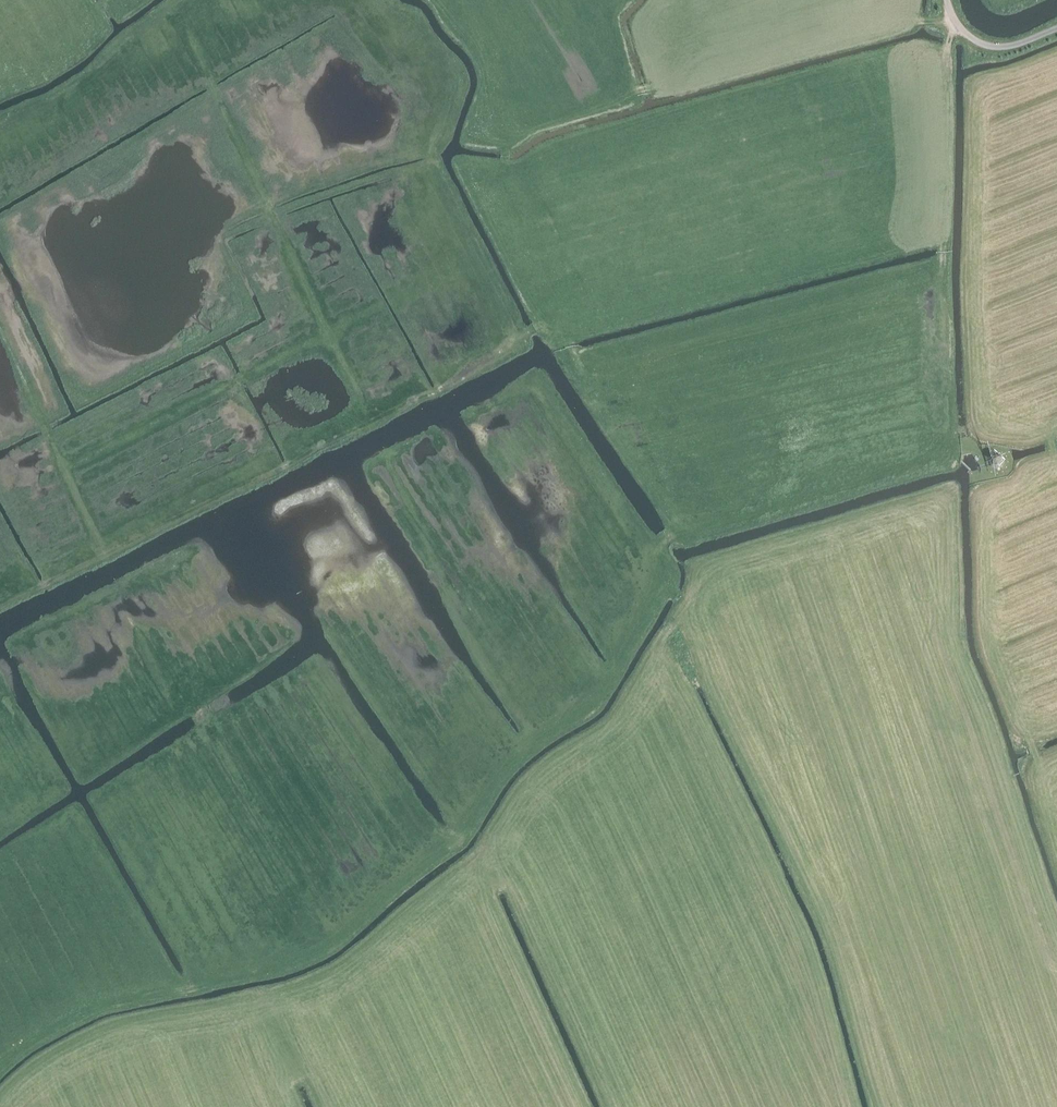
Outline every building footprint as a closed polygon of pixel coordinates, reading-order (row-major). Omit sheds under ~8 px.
[(992,458),(990,462),(992,467),(996,469),(1001,467),(1003,463),(1001,458),(997,457),(992,458)]
